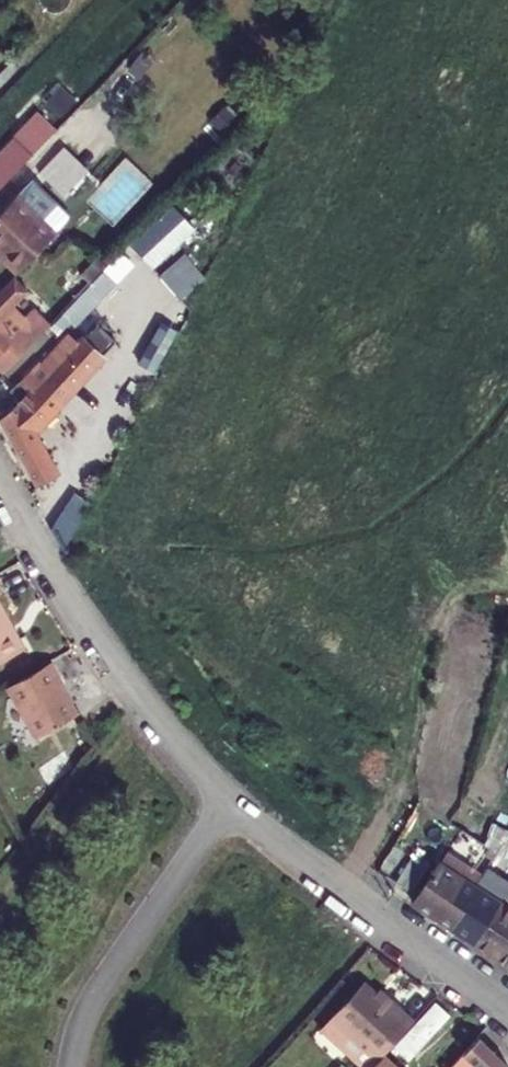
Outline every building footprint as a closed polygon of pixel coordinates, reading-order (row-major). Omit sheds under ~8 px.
[(0,148),(0,169),(8,176),(19,164),(0,148)] [(8,176),(0,169),(0,186),(8,176)] [(12,270),(59,214),(21,183),(0,207),(0,260),(12,270)] [(172,205),(128,245),(150,270),(194,229),(172,205)] [(182,253),(156,276),(178,299),(203,276),(182,253)] [(107,269),(47,325),(59,338),(119,282),(107,269)] [(153,372),(175,330),(158,322),(137,364),(153,372)] [(1,370),(20,349),(0,331),(0,370),(1,370)] [(75,355),(11,434),(34,478),(58,466),(42,439),(94,377),(75,355)] [(19,645),(0,612),(0,657),(19,645)] [(48,659),(2,686),(32,737),(74,712),(56,684),(60,682),(48,659)] [(461,856),(429,896),(453,914),(484,874),(461,856)] [(497,884),(484,874),(453,914),(465,925),(497,884)] [(497,884),(465,925),(489,944),(507,919),(507,893),(497,884)] [(489,944),(507,960),(507,919),(489,944)] [(378,1063),(379,1061),(414,1023),(388,999),(384,1002),(366,985),(334,1021),(378,1063)] [(446,1066),(507,1066),(474,1036),(446,1066)]
